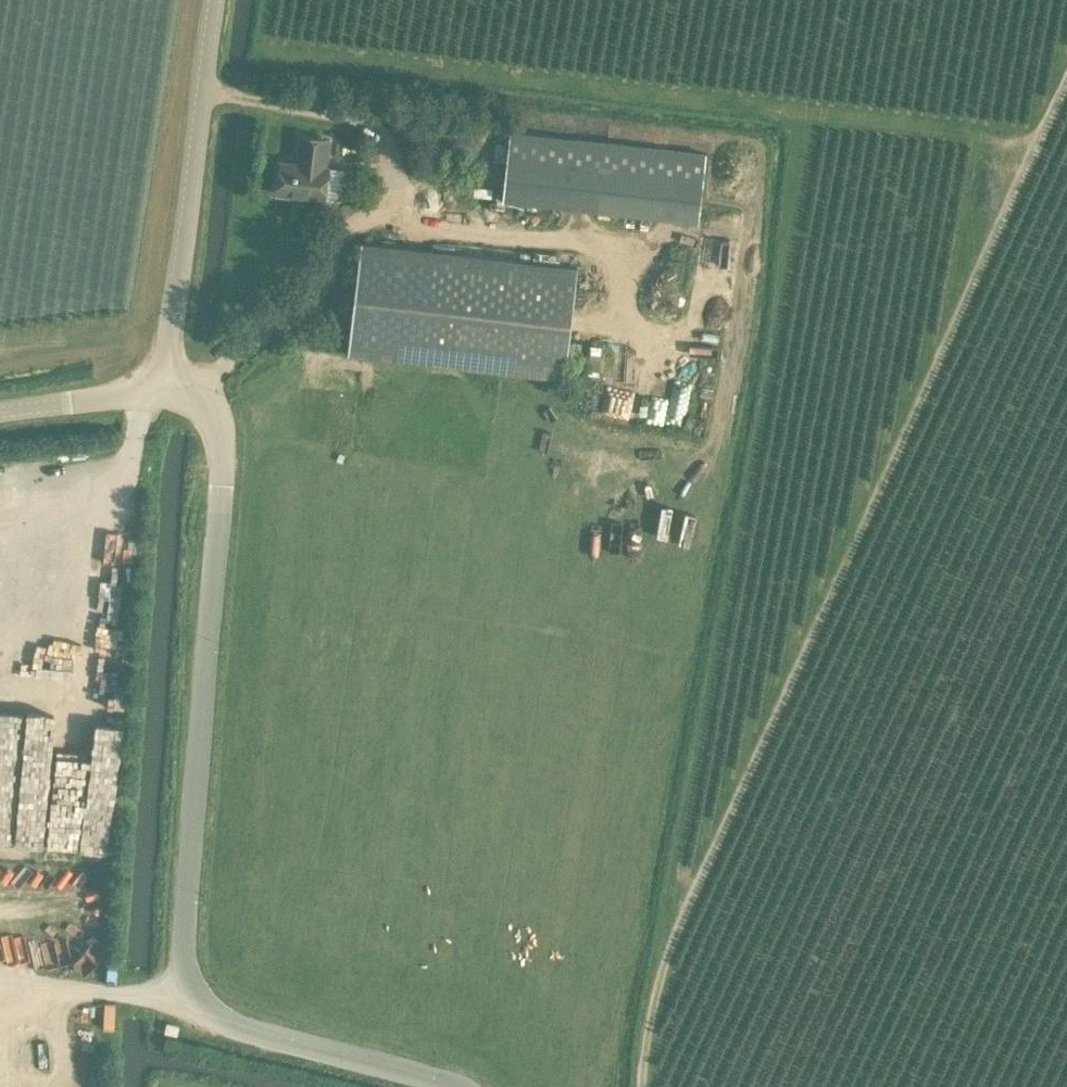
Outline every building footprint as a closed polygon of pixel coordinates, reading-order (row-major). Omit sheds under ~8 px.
[(698,221),(706,152),(511,129),(503,199),(698,221)] [(299,165),(282,162),(278,194),(326,200),(330,168),(327,168),(330,140),(302,137),(299,165)] [(578,268),(362,243),(349,354),(565,379),(578,268)] [(165,1031),(177,1034),(179,1025),(167,1022),(165,1031)]
